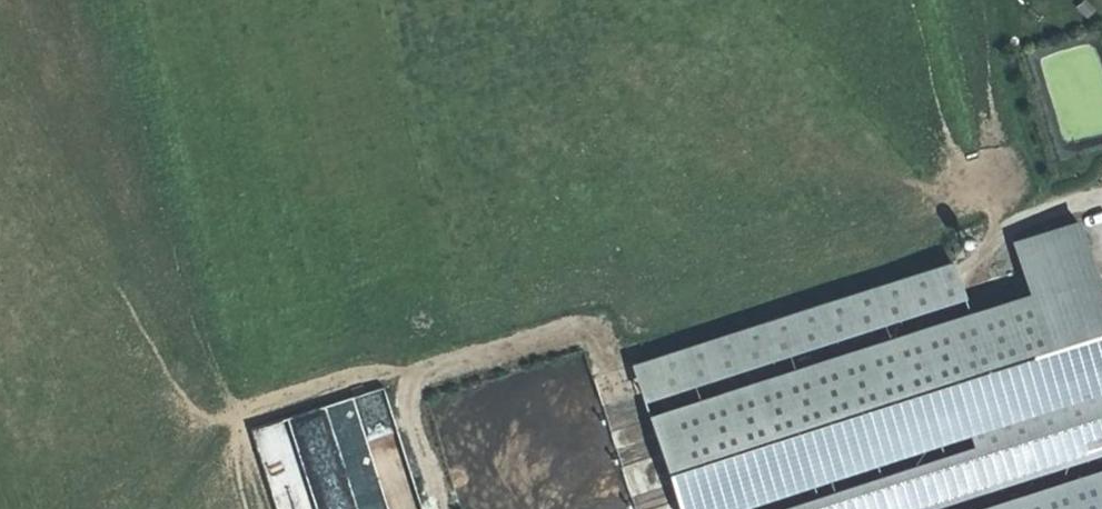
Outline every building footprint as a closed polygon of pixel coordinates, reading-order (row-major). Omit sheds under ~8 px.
[(1101,450),(1101,298),(1077,221),(1014,242),(1031,293),(652,416),(682,508),(919,508),(1101,450)] [(390,508),(421,508),(389,386),(360,393),(390,508)] [(320,486),(324,508),(359,508),(353,479),(320,486)]
